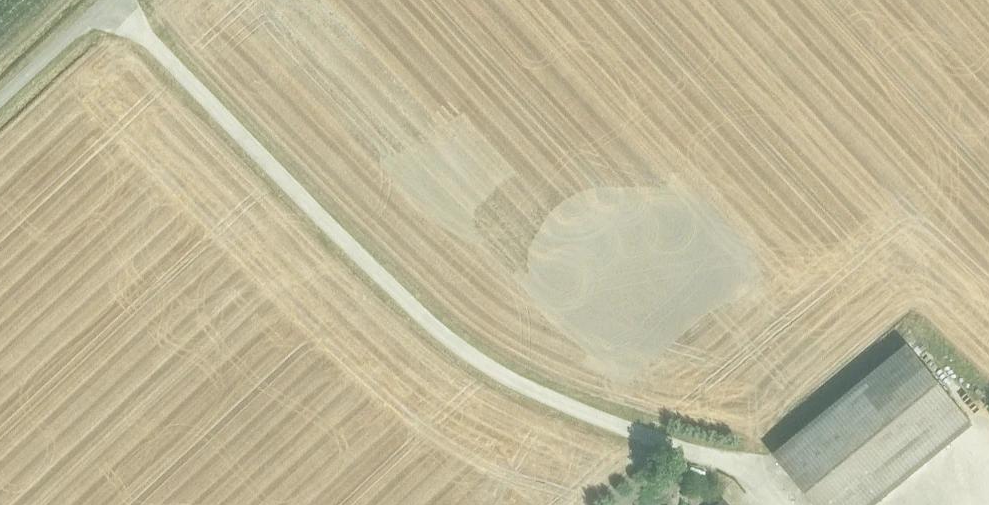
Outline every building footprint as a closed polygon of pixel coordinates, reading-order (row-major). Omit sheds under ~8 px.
[(815,504),(876,504),(975,423),(907,342),(772,454),(815,504)]
